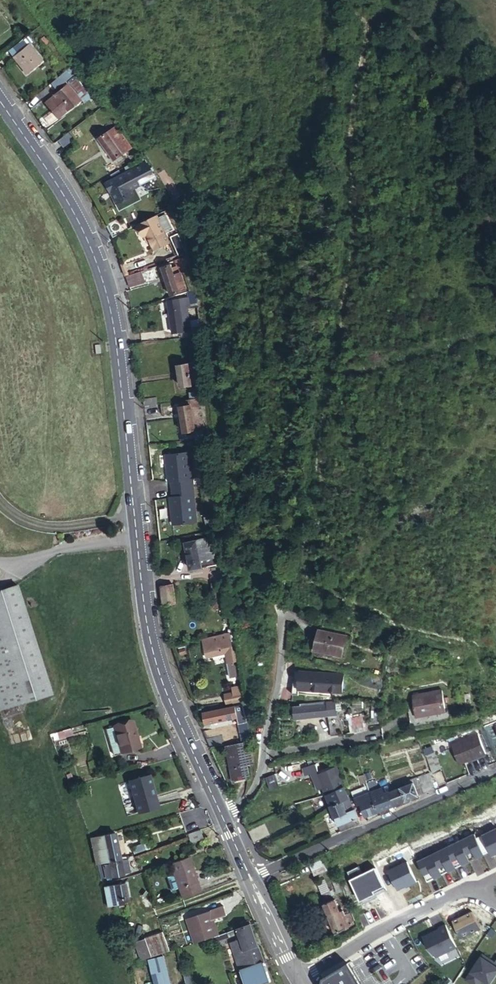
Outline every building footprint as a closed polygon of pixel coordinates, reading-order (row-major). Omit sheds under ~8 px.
[(33,43),(29,38),(23,43),(26,48),(13,58),(26,76),(42,63),(29,46),(33,43)] [(72,77),(68,72),(58,80),(61,83),(63,81),(65,83),(72,77)] [(68,83),(81,98),(86,94),(73,79),(68,83)] [(58,80),(38,96),(41,100),(49,94),(48,93),(61,83),(58,80)] [(80,101),(67,86),(54,96),(67,112),(80,101)] [(86,94),(81,98),(84,102),(89,98),(86,94)] [(38,96),(28,103),(26,106),(31,112),(43,102),(41,100),(38,96)] [(133,149),(118,128),(100,141),(114,161),(133,149)] [(73,141),(68,134),(58,142),(62,148),(73,141)] [(106,186),(117,207),(139,195),(136,191),(158,180),(147,164),(106,186)] [(169,244),(156,218),(137,227),(144,239),(146,238),(153,252),(169,244)] [(113,230),(117,238),(129,231),(125,223),(113,230)] [(185,255),(177,236),(170,239),(178,258),(185,255)] [(187,273),(182,260),(175,262),(180,275),(187,273)] [(173,273),(171,266),(161,269),(171,297),(187,291),(183,280),(177,282),(176,279),(179,278),(177,272),(173,273)] [(141,273),(125,278),(129,290),(145,285),(141,273)] [(199,301),(196,291),(189,293),(192,303),(199,301)] [(181,309),(187,308),(185,299),(167,302),(172,335),(185,333),(184,325),(181,309)] [(188,338),(200,336),(199,328),(187,329),(188,338)] [(190,374),(197,373),(196,364),(178,366),(181,388),(192,386),(190,374)] [(199,385),(197,373),(190,374),(192,386),(199,385)] [(190,401),(204,399),(202,392),(189,394),(190,401)] [(142,399),(143,408),(157,406),(156,398),(142,399)] [(205,405),(204,399),(190,401),(191,407),(205,405)] [(209,431),(205,405),(191,407),(196,433),(209,431)] [(196,433),(191,407),(180,409),(184,434),(196,433)] [(170,498),(172,525),(196,523),(189,453),(166,455),(168,483),(171,482),(171,490),(172,498),(170,498)] [(203,517),(206,528),(213,526),(209,515),(203,517)] [(191,571),(226,564),(223,546),(203,549),(201,542),(186,544),(186,547),(185,547),(188,560),(189,560),(191,571)] [(23,581),(0,587),(0,700),(2,706),(54,692),(23,581)] [(162,604),(163,607),(174,606),(172,587),(160,588),(162,604)] [(341,637),(317,630),(312,649),(336,655),(341,637)] [(231,652),(228,635),(218,637),(220,644),(226,643),(228,653),(231,652)] [(218,637),(202,640),(206,659),(224,656),(229,680),(234,679),(232,673),(230,663),(233,662),(231,652),(228,653),(226,643),(220,644),(218,637)] [(299,691),(343,694),(344,675),(300,673),(299,691)] [(226,706),(247,702),(244,687),(232,689),(233,694),(225,695),(226,706)] [(441,691),(411,697),(415,717),(445,711),(441,691)] [(469,694),(462,695),(464,707),(472,706),(469,694)] [(240,744),(249,743),(246,718),(245,715),(242,705),(203,713),(205,725),(236,719),(240,744)] [(295,720),(328,718),(327,717),(326,708),(326,706),(294,708),(295,720)] [(337,706),(326,708),(327,717),(338,715),(337,706)] [(364,714),(351,717),(353,727),(367,723),(364,714)] [(116,725),(123,751),(142,746),(135,720),(116,725)] [(114,753),(123,751),(116,725),(107,728),(114,753)] [(71,728),(54,733),(55,738),(73,734),(71,728)] [(478,737),(452,748),(459,767),(486,756),(478,737)] [(205,740),(210,749),(224,747),(222,738),(205,740)] [(247,767),(252,766),(251,757),(251,754),(249,745),(230,748),(233,769),(231,770),(233,783),(250,780),(247,767)] [(434,754),(425,757),(432,776),(441,773),(441,772),(434,754)] [(316,772),(314,766),(308,768),(310,775),(316,772)] [(341,776),(338,768),(318,775),(325,795),(336,791),(332,779),(341,776)] [(142,777),(150,808),(169,803),(162,772),(142,777)] [(418,796),(435,790),(432,782),(430,775),(393,789),(389,791),(389,792),(390,795),(395,807),(419,798),(418,796)] [(371,796),(367,785),(364,778),(358,780),(362,791),(352,795),(357,808),(360,806),(365,818),(378,814),(371,796)] [(277,791),(274,780),(265,783),(268,794),(277,791)] [(390,795),(389,792),(385,793),(383,788),(379,790),(376,783),(367,785),(371,796),(378,793),(380,798),(390,795)] [(329,808),(348,801),(349,800),(344,788),(336,791),(325,795),(324,796),(329,808)] [(378,814),(395,807),(390,795),(380,798),(378,793),(371,796),(378,814)] [(289,809),(284,811),(286,817),(320,803),(319,798),(295,807),(297,811),(291,813),(289,809)] [(353,821),(358,820),(354,811),(353,812),(348,801),(329,808),(338,827),(353,821)] [(340,833),(355,826),(353,821),(338,827),(340,833)] [(263,825),(247,833),(253,845),(269,837),(263,825)] [(204,839),(201,830),(188,835),(191,844),(204,839)] [(475,841),(482,857),(489,853),(491,858),(495,855),(495,831),(475,841)] [(116,834),(98,837),(93,839),(96,852),(101,851),(99,840),(117,836),(116,834)] [(122,860),(117,836),(99,840),(101,851),(107,850),(110,863),(118,862),(122,860)] [(459,844),(468,863),(482,857),(475,841),(473,837),(459,844)] [(459,844),(445,851),(454,870),(455,870),(468,863),(459,844)] [(107,850),(101,851),(103,865),(110,863),(107,850)] [(445,851),(431,857),(440,877),(454,870),(445,851)] [(431,857),(416,864),(426,884),(440,877),(431,857)] [(201,892),(189,858),(170,864),(183,899),(201,892)] [(127,860),(127,859),(122,860),(118,862),(110,863),(103,865),(106,880),(131,875),(129,862),(128,862),(127,860)] [(321,862),(309,867),(312,877),(325,872),(321,862)] [(406,864),(387,874),(397,892),(408,887),(408,888),(416,884),(406,864)] [(374,869),(363,875),(359,866),(348,872),(364,904),(386,893),(374,869)] [(342,893),(337,880),(331,883),(335,895),(342,893)] [(328,893),(325,885),(323,881),(317,884),(323,899),(332,896),(331,892),(328,893)] [(335,895),(331,883),(325,885),(328,893),(331,892),(332,896),(335,895)] [(125,885),(104,888),(107,907),(128,903),(125,885)] [(355,926),(350,915),(343,917),(342,914),(338,915),(333,902),(322,906),(333,934),(355,926)] [(210,938),(220,935),(214,920),(227,915),(223,907),(186,919),(194,944),(210,938)] [(250,925),(237,929),(239,935),(240,940),(249,967),(263,963),(263,961),(259,953),(257,948),(256,946),(250,925)] [(437,930),(420,938),(424,945),(435,956),(454,947),(444,925),(436,929),(437,930)] [(237,929),(220,935),(210,938),(213,947),(220,945),(219,941),(239,935),(237,929)] [(170,953),(163,932),(145,938),(152,958),(170,953)] [(239,971),(241,970),(249,967),(240,940),(230,943),(239,971)] [(462,979),(469,983),(479,983),(481,981),(485,983),(491,983),(495,976),(495,960),(492,966),(487,963),(489,961),(479,954),(462,979)] [(163,958),(148,961),(154,983),(170,983),(163,958)] [(242,971),(264,964),(263,963),(249,967),(241,970),(242,971)] [(264,964),(242,971),(246,983),(264,983),(270,982),(264,965),(264,964)] [(321,981),(320,983),(361,983),(348,964),(321,981)] [(191,972),(183,974),(186,983),(194,983),(191,972)]
